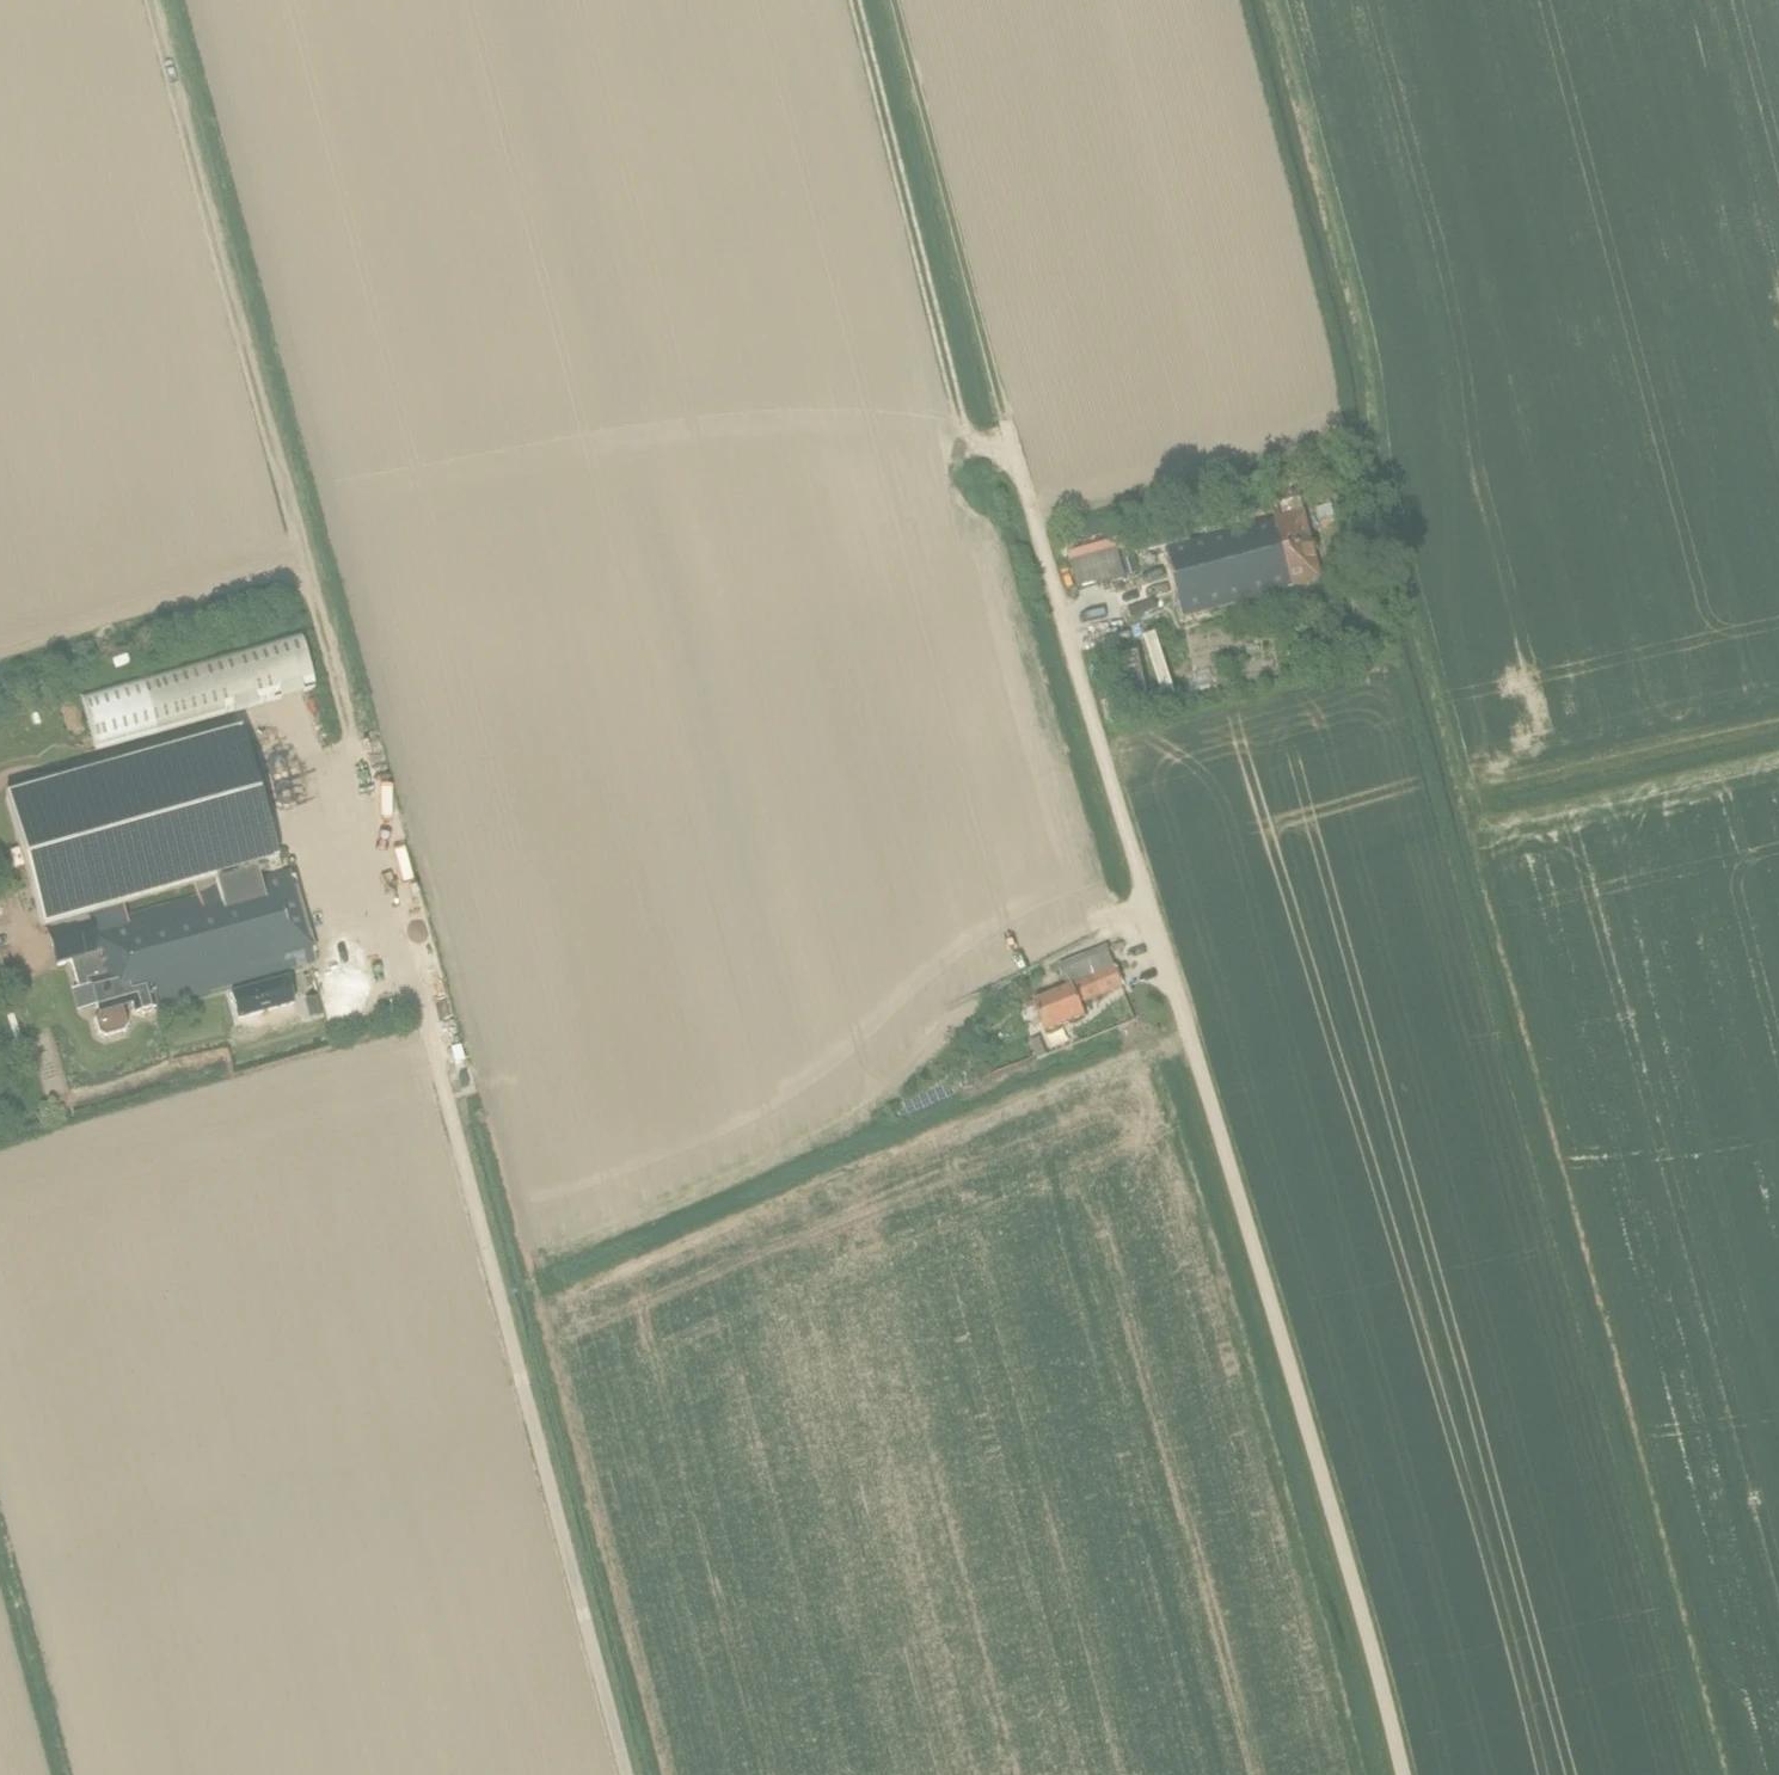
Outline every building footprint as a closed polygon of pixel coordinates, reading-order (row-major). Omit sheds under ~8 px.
[(1321,581),(1301,500),(1279,505),(1281,515),(1275,517),(1292,588),(1321,581)] [(1123,536),(1068,552),(1071,563),(1079,590),(1125,577),(1117,550),(1127,548),(1123,536)] [(1187,613),(1217,606),(1205,556),(1175,563),(1187,613)] [(1113,600),(1118,621),(1163,610),(1158,590),(1113,600)] [(84,694),(98,749),(316,686),(300,631),(84,694)] [(42,924),(46,923),(58,962),(71,958),(79,987),(92,983),(103,1023),(109,1027),(125,1022),(128,1016),(125,1005),(133,1003),(136,1011),(139,1010),(143,1015),(151,1012),(152,1007),(155,1006),(155,1005),(317,961),(291,869),(259,878),(256,865),(278,858),(243,730),(43,786),(42,781),(35,783),(36,788),(6,796),(42,924)] [(1124,987),(1111,952),(1063,969),(1070,986),(1035,1000),(1047,1030),(1087,1013),(1082,1003),(1124,987)] [(295,1004),(288,978),(233,993),(240,1018),(295,1004)] [(1040,1038),(1031,1041),(1038,1059),(1047,1055),(1040,1038)]
